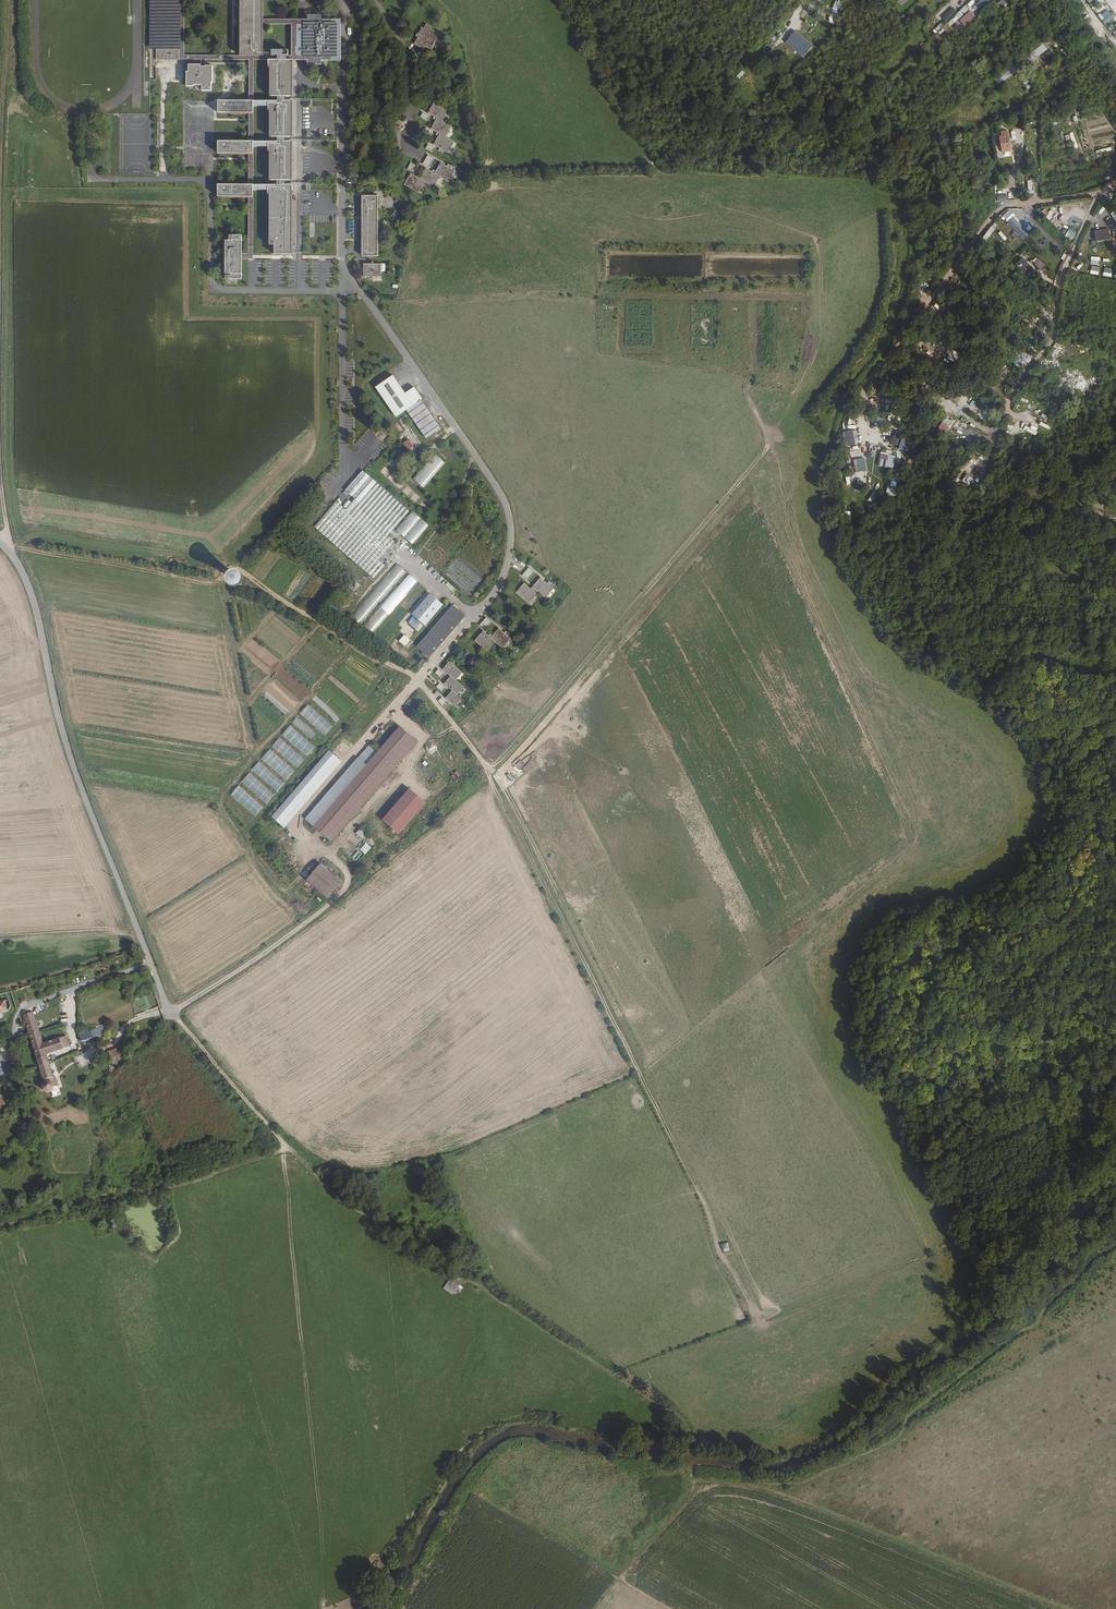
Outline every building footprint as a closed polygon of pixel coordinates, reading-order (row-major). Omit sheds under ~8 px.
[(178,0),(152,0),(151,49),(154,49),(154,61),(177,61),(177,56),(178,0)] [(239,57),(247,57),(253,57),(262,57),(262,27),(262,21),(262,0),(239,0),(239,57)] [(971,8),(976,13),(991,0),(980,0),(971,8)] [(997,4),(1001,9),(1010,0),(1001,0),(997,4)] [(942,20),(947,24),(957,14),(953,9),(942,20)] [(976,16),(971,11),(960,21),(965,26),(976,16)] [(1105,25),(1115,17),(1112,12),(1110,14),(1108,11),(1101,16),(1103,18),(1101,19),(1105,25)] [(302,25),(302,27),(302,57),(304,57),(304,61),(328,61),(328,57),(333,57),(333,25),(328,25),(328,21),(304,21),(304,25),(302,25)] [(779,35),(788,26),(784,23),(776,32),(779,35)] [(426,48),(430,51),(439,36),(430,30),(431,28),(426,25),(423,30),(420,28),(417,34),(419,36),(414,44),(424,51),(426,48)] [(814,45),(794,31),(784,44),(803,58),(814,45)] [(1047,53),(1043,46),(1015,66),(1020,72),(1047,53)] [(290,255),(291,61),(269,61),(269,91),(269,98),(268,246),(275,246),(275,255),(290,255)] [(213,84),(213,67),(207,67),(207,68),(202,68),(202,65),(189,65),(189,71),(188,71),(188,87),(196,87),(196,85),(202,85),(205,85),(205,91),(211,91),(211,84),(213,84)] [(993,78),(997,85),(1017,72),(1012,65),(993,78)] [(1047,85),(1059,76),(1057,73),(1044,81),(1047,85)] [(216,114),(247,114),(247,102),(216,102),(216,114)] [(448,111),(434,103),(428,113),(436,118),(430,129),(439,134),(433,144),(447,152),(453,142),(445,137),(451,127),(442,122),(448,111)] [(426,121),(429,116),(422,112),(420,117),(426,121)] [(247,155),(247,142),(218,142),(218,154),(247,155)] [(427,155),(423,164),(429,167),(434,158),(427,155)] [(410,162),(407,169),(411,171),(415,164),(410,162)] [(409,173),(403,184),(417,192),(424,182),(433,187),(439,177),(447,182),(454,171),(441,164),(435,174),(425,168),(419,179),(409,173)] [(246,198),(246,186),(216,186),(216,198),(246,198)] [(377,259),(378,199),(362,199),(361,259),(377,259)] [(1044,209),(1041,212),(1050,220),(1053,217),(1044,209)] [(1021,237),(1028,231),(1015,216),(1013,217),(1006,210),(1000,215),(1021,237)] [(986,241),(995,229),(991,226),(982,238),(986,241)] [(1065,236),(1072,240),(1077,232),(1070,227),(1065,236)] [(1016,240),(1019,237),(1014,232),(1011,235),(1016,240)] [(1109,232),(1095,234),(1096,240),(1106,239),(1106,240),(1110,240),(1109,232)] [(241,260),(241,255),(241,237),(228,237),(228,242),(224,242),(224,280),(241,280),(241,260)] [(1022,258),(1016,265),(1025,273),(1031,267),(1022,258)] [(1040,258),(1034,264),(1040,271),(1046,265),(1040,258)] [(377,268),(360,267),(360,281),(377,281),(377,268)] [(1023,300),(1025,295),(1017,291),(1014,296),(1023,300)] [(955,362),(960,354),(953,349),(947,358),(955,362)] [(929,391),(932,386),(923,381),(920,386),(929,391)] [(396,423),(406,416),(425,443),(439,432),(420,405),(421,404),(413,393),(404,399),(391,382),(374,395),(396,423)] [(960,409),(963,404),(953,397),(949,401),(960,409)] [(985,414),(988,409),(974,402),(972,407),(985,414)] [(988,424),(994,417),(988,412),(983,419),(988,424)] [(943,436),(952,423),(945,418),(936,432),(943,436)] [(855,430),(843,431),(845,446),(857,445),(855,430)] [(897,447),(901,433),(895,431),(890,445),(897,447)] [(905,451),(909,440),(902,438),(898,449),(905,451)] [(412,452),(407,445),(403,448),(408,455),(412,452)] [(434,454),(413,480),(423,488),(444,463),(434,454)] [(893,470),(895,457),(881,454),(878,467),(893,470)] [(866,472),(865,459),(854,460),(855,473),(866,472)] [(311,526),(326,540),(370,578),(381,566),(374,560),(390,542),(384,536),(406,511),(360,471),(342,490),(352,499),(343,509),(333,501),(311,526)] [(967,488),(974,480),(968,475),(961,483),(967,488)] [(981,477),(974,485),(978,488),(985,480),(981,477)] [(887,485),(887,495),(897,495),(897,486),(887,485)] [(393,530),(409,544),(425,526),(409,511),(393,530)] [(402,573),(392,564),(346,616),(355,624),(402,573)] [(235,572),(232,573),(230,575),(229,577),(230,580),(232,582),(234,583),(237,582),(239,580),(240,578),(239,575),(237,573),(235,572)] [(413,583),(404,574),(357,626),(367,635),(413,583)] [(525,587),(532,579),(526,574),(520,582),(525,587)] [(343,586),(349,591),(356,585),(349,579),(343,586)] [(411,609),(425,593),(415,585),(401,600),(411,609)] [(521,590),(513,599),(526,610),(535,600),(533,599),(535,598),(543,605),(551,596),(549,594),(551,592),(547,589),(545,591),(539,586),(529,597),(521,590)] [(326,612),(342,593),(336,588),(320,607),(326,612)] [(427,595),(408,616),(421,627),(439,606),(427,595)] [(334,620),(351,601),(345,596),(328,615),(334,620)] [(377,644),(406,611),(398,604),(369,637),(377,644)] [(450,607),(413,648),(425,660),(462,618),(450,607)] [(481,633),(488,625),(482,620),(475,628),(481,633)] [(479,633),(471,643),(483,653),(491,644),(498,651),(507,642),(504,639),(505,638),(502,635),(501,637),(495,631),(488,639),(486,637),(485,638),(479,633)] [(404,635),(398,641),(404,647),(410,640),(404,635)] [(330,645),(325,652),(335,658),(339,652),(330,645)] [(421,664),(415,658),(412,661),(419,667),(421,664)] [(458,676),(446,664),(439,672),(446,679),(440,686),(448,693),(441,701),(454,712),(461,704),(453,697),(460,690),(452,682),(458,676)] [(431,675),(437,680),(440,677),(435,671),(431,675)] [(433,689),(438,694),(441,691),(436,686),(433,689)] [(280,723),(283,719),(258,699),(255,702),(280,723)] [(438,709),(442,706),(438,700),(434,704),(438,709)] [(299,714),(324,736),(333,726),(308,704),(299,714)] [(293,723),(311,739),(316,733),(297,717),(293,723)] [(282,735),(307,757),(315,747),(290,725),(282,735)] [(402,728),(380,752),(314,824),(332,840),(419,743),(402,728)] [(271,747),(297,769),(305,759),(280,737),(271,747)] [(306,819),(314,824),(380,752),(372,744),(306,819)] [(261,759),(286,781),(295,771),(270,749),(261,759)] [(342,760),(331,750),(273,815),(284,825),(342,760)] [(251,771),(276,793),(285,784),(259,762),(251,771)] [(242,782),(267,804),(275,794),(250,772),(242,782)] [(230,795),(255,817),(264,807),(238,785),(230,795)] [(385,790),(379,797),(386,802),(392,795),(385,790)] [(383,821),(399,834),(424,804),(408,791),(383,821)] [(360,830),(357,833),(363,839),(366,835),(360,830)] [(341,881),(319,862),(305,879),(326,899),(341,881)] [(22,1021),(23,1023),(28,1039),(38,1036),(37,1032),(32,1017),(22,1021)] [(102,1026),(79,1034),(81,1040),(104,1033),(102,1026)] [(38,1036),(28,1039),(36,1066),(46,1062),(43,1054),(65,1046),(61,1035),(40,1043),(38,1036)] [(129,1052),(126,1044),(109,1050),(112,1058),(129,1052)] [(46,1062),(36,1066),(40,1080),(43,1079),(44,1081),(43,1081),(42,1082),(41,1083),(41,1084),(40,1085),(40,1087),(40,1088),(41,1089),(42,1090),(43,1091),(44,1091),(45,1092),(47,1091),(48,1091),(50,1090),(52,1092),(55,1091),(49,1072),(51,1072),(48,1064),(47,1064),(46,1062)] [(457,1284),(458,1282),(450,1277),(443,1289),(457,1298),(463,1287),(457,1284)]
